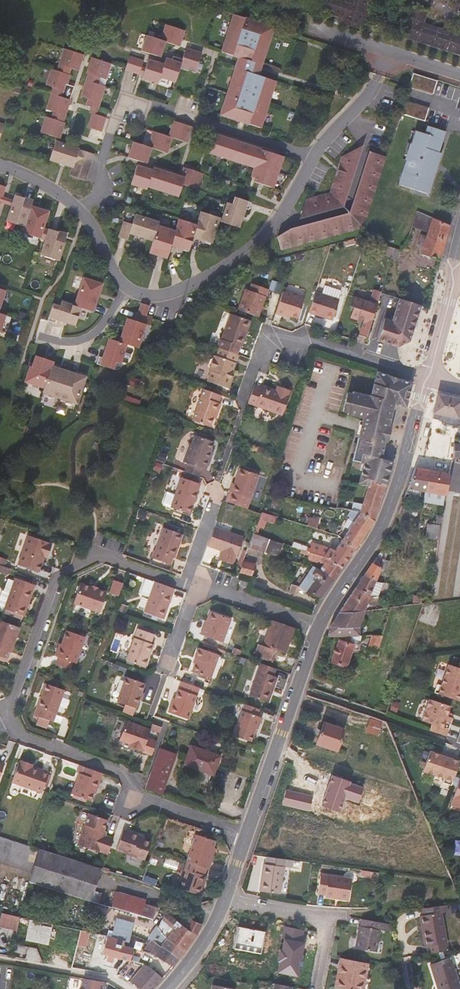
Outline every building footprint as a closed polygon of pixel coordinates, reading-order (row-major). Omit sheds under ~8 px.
[(313,1),(362,15),(366,0),(313,0),(313,1)] [(423,24),(427,11),(413,6),(403,36),(459,56),(459,36),(423,24)] [(259,134),(278,79),(259,72),(271,34),(230,21),(219,59),(240,66),(221,121),(259,134)] [(161,48),(162,46),(163,46),(175,52),(185,35),(170,28),(162,44),(147,37),(139,55),(153,62),(161,48)] [(63,124),(73,95),(64,92),(69,76),(75,78),(82,56),(66,50),(59,70),(53,68),(46,85),(53,87),(47,103),(53,106),(49,117),(45,116),(39,133),(63,142),(69,126),(63,124)] [(180,84),(185,70),(199,74),(203,60),(186,55),(183,64),(173,61),(171,69),(167,80),(180,84)] [(140,75),(144,60),(129,56),(125,71),(140,75)] [(104,82),(110,66),(96,60),(82,93),(89,95),(86,103),(97,107),(104,90),(95,86),(97,79),(104,82)] [(167,80),(171,69),(165,68),(164,73),(148,68),(143,86),(164,92),(167,80)] [(438,83),(414,75),(410,88),(433,95),(438,83)] [(430,109),(406,101),(402,114),(426,121),(430,109)] [(92,114),(89,129),(103,132),(107,117),(92,114)] [(146,162),(150,147),(166,151),(170,139),(187,144),(191,129),(175,124),(171,137),(154,133),(151,145),(134,140),(129,157),(146,162)] [(427,198),(449,133),(431,128),(427,135),(418,133),(400,188),(427,198)] [(269,195),(282,155),(256,146),(220,134),(211,164),(259,182),(257,191),(269,195)] [(96,156),(56,144),(49,165),(71,171),(70,174),(88,179),(96,156)] [(202,190),(205,172),(188,169),(186,177),(157,171),(155,176),(149,176),(150,172),(136,169),(132,192),(150,195),(153,192),(184,198),(185,187),(202,190)] [(33,204),(15,198),(7,228),(25,231),(31,207),(33,204)] [(249,205),(236,200),(233,207),(228,205),(221,226),(240,232),(249,205)] [(50,215),(31,207),(25,231),(22,236),(42,243),(50,215)] [(221,220),(201,213),(198,226),(194,242),(213,248),(221,220)] [(160,225),(137,217),(130,239),(152,246),(160,229),(160,225)] [(175,233),(172,250),(191,256),(194,242),(198,226),(179,220),(175,233)] [(439,261),(450,228),(434,220),(422,255),(439,261)] [(160,229),(152,246),(149,259),(167,264),(172,250),(175,233),(160,229)] [(68,238),(49,232),(40,260),(60,266),(68,238)] [(105,287),(83,281),(75,309),(83,314),(95,317),(105,287)] [(260,316),(270,289),(253,282),(251,289),(246,287),(238,308),(260,316)] [(299,318),(306,299),(284,292),(277,314),(284,316),(286,313),(292,315),(299,318)] [(336,316),(341,299),(317,292),(311,312),(326,317),(327,313),(336,316)] [(368,338),(380,304),(356,296),(353,306),(356,307),(357,308),(354,317),(366,322),(361,335),(368,338)] [(412,340),(423,305),(401,298),(396,315),(394,314),(392,319),(387,318),(380,339),(400,346),(412,340)] [(151,304),(143,302),(140,310),(137,309),(135,317),(146,322),(150,324),(152,316),(148,314),(151,304)] [(75,309),(62,305),(60,310),(53,308),(49,322),(75,331),(79,320),(81,320),(83,314),(75,309)] [(244,346),(253,320),(234,313),(224,338),(222,338),(219,346),(239,353),(243,345),(244,346)] [(127,316),(120,337),(128,340),(139,345),(146,322),(135,317),(127,316)] [(120,337),(109,334),(100,362),(113,366),(115,360),(121,362),(128,340),(120,337)] [(233,375),(241,354),(239,353),(219,346),(216,354),(213,353),(212,355),(210,356),(207,363),(209,367),(207,369),(210,370),(207,379),(230,388),(234,377),(233,375)] [(55,358),(36,352),(32,363),(30,363),(24,380),(44,386),(53,362),(55,358)] [(87,373),(53,362),(44,386),(43,391),(78,402),(87,373)] [(411,380),(408,379),(378,370),(372,390),(370,390),(370,391),(353,386),(352,388),(348,387),(343,405),(347,406),(347,408),(364,413),(357,438),(354,437),(352,446),(354,447),(352,455),(365,459),(359,481),(370,483),(373,483),(375,477),(386,480),(392,457),(380,454),(385,437),(388,438),(392,423),(390,422),(391,415),(396,399),(405,402),(408,392),(411,380)] [(284,413),(293,388),(284,385),(282,390),(278,388),(265,384),(264,386),(256,383),(254,389),(249,401),(284,413)] [(220,412),(223,403),(221,402),(224,394),(206,388),(199,408),(194,420),(212,426),(218,412),(220,412)] [(439,392),(435,412),(435,414),(434,418),(439,419),(440,420),(445,425),(453,426),(455,427),(457,426),(459,425),(459,397),(439,392)] [(208,469),(216,451),(213,449),(216,440),(197,432),(193,442),(191,441),(184,460),(208,469)] [(248,507),(261,474),(242,466),(236,482),(234,482),(228,500),(248,507)] [(422,493),(428,473),(418,471),(411,491),(406,501),(421,504),(423,493),(422,493)] [(428,494),(433,474),(428,473),(422,493),(423,493),(425,494),(428,494)] [(448,492),(451,477),(433,474),(428,494),(447,498),(448,492)] [(196,499),(202,482),(183,475),(172,506),(188,512),(192,501),(195,502),(196,499)] [(376,512),(382,496),(384,490),(385,484),(386,480),(375,477),(373,483),(370,483),(362,502),(356,501),(351,513),(355,514),(373,518),(376,512)] [(446,505),(447,498),(428,494),(426,502),(432,503),(446,505)] [(317,532),(323,512),(335,514),(336,511),(324,508),(311,505),(309,505),(303,527),(317,532)] [(267,529),(272,517),(266,514),(257,534),(262,536),(264,529),(267,530),(267,529)] [(355,546),(372,521),(373,518),(355,514),(338,540),(355,546)] [(440,542),(443,519),(440,519),(438,528),(430,526),(427,540),(440,542)] [(172,563),(184,532),(164,525),(152,556),(172,563)] [(237,556),(244,536),(216,526),(208,545),(222,550),(227,552),(223,560),(233,564),(236,557),(237,556)] [(49,549),(52,540),(50,539),(51,537),(29,530),(18,560),(40,568),(47,549),(49,549)] [(269,539),(262,536),(257,534),(256,539),(268,543),(269,539)] [(341,567),(355,546),(338,540),(332,550),(309,541),(304,553),(341,567)] [(334,577),(341,567),(304,553),(300,552),(299,554),(307,557),(305,561),(322,567),(320,571),(320,572),(334,577)] [(376,575),(381,560),(374,558),(370,564),(365,573),(376,575)] [(255,577),(260,565),(246,560),(241,573),(242,573),(255,577)] [(330,584),(334,577),(320,572),(320,571),(318,574),(315,578),(330,584)] [(26,608),(36,580),(16,573),(15,575),(11,587),(11,588),(5,602),(5,604),(8,605),(22,610),(25,611),(26,608)] [(11,587),(15,575),(10,573),(6,585),(11,587)] [(373,583),(376,575),(365,573),(356,586),(371,588),(373,583)] [(306,592),(315,578),(308,575),(300,587),(300,588),(301,588),(304,591),(306,592)] [(164,616),(175,587),(155,580),(154,581),(145,577),(141,589),(150,593),(144,610),(164,616)] [(321,596),(330,584),(315,578),(306,592),(314,594),(321,596)] [(119,596),(124,582),(115,579),(110,592),(119,596)] [(107,591),(98,588),(97,588),(93,587),(93,586),(81,582),(74,602),(99,611),(107,591)] [(11,588),(3,585),(0,593),(0,600),(5,602),(11,588)] [(298,595),(300,588),(300,587),(292,585),(290,592),(298,595)] [(369,595),(371,588),(356,586),(349,597),(367,598),(369,595)] [(364,608),(367,598),(349,597),(339,611),(364,608)] [(22,610),(8,605),(7,608),(21,613),(22,610)] [(358,623),(364,608),(339,611),(333,620),(330,625),(358,623)] [(224,641),(233,617),(212,610),(210,615),(208,619),(206,627),(203,627),(201,633),(224,641)] [(387,629),(391,617),(383,615),(378,630),(387,629)] [(18,622),(0,616),(0,653),(5,654),(8,647),(11,648),(16,635),(13,634),(18,622)] [(285,644),(291,626),(272,618),(263,644),(285,652),(288,645),(285,644)] [(361,632),(358,623),(330,625),(326,636),(341,634),(361,632)] [(288,645),(294,627),(291,626),(285,644),(288,645)] [(148,666),(156,643),(153,642),(156,633),(143,628),(139,638),(136,636),(128,659),(148,666)] [(381,646),(387,629),(378,630),(373,643),(381,646)] [(76,662),(85,636),(66,630),(63,638),(57,656),(59,657),(56,663),(73,670),(76,662)] [(347,665),(358,637),(361,638),(364,631),(361,632),(341,634),(332,661),(347,665)] [(212,675),(220,655),(199,647),(196,655),(198,659),(196,663),(192,671),(211,679),(212,675)] [(267,702),(276,676),(273,675),(276,667),(260,661),(248,695),(267,702)] [(447,662),(439,684),(435,682),(432,690),(457,699),(459,690),(459,667),(447,662)] [(141,691),(144,683),(125,676),(116,701),(135,708),(138,699),(141,691)] [(190,719),(199,695),(202,688),(184,681),(178,698),(176,705),(173,704),(170,712),(190,719)] [(55,721),(66,691),(45,683),(34,713),(55,721)] [(446,735),(452,716),(450,716),(446,715),(448,711),(450,705),(428,698),(420,719),(431,722),(428,729),(440,733),(446,735)] [(256,729),(261,716),(256,714),(259,709),(243,703),(232,734),(249,741),(254,728),(256,729)] [(392,738),(388,726),(386,724),(367,717),(363,727),(392,738)] [(150,728),(126,720),(119,738),(130,742),(136,744),(135,748),(142,750),(147,735),(150,728)] [(337,747),(344,728),(325,722),(318,740),(337,747)] [(152,754),(157,739),(147,735),(142,750),(152,754)] [(215,775),(221,756),(192,745),(184,764),(215,775)] [(162,794),(177,753),(161,747),(152,770),(145,788),(162,794)] [(452,785),(459,760),(443,755),(429,750),(423,770),(444,778),(443,782),(452,785)] [(41,794),(48,774),(31,767),(32,766),(20,761),(19,763),(18,762),(11,783),(41,794)] [(77,765),(61,766),(62,777),(77,777),(77,765)] [(93,800),(103,772),(84,766),(82,772),(79,772),(72,792),(93,800)] [(352,782),(332,775),(321,807),(340,813),(345,798),(359,803),(364,788),(351,783),(352,782)] [(313,796),(286,790),(283,805),(309,811),(313,796)] [(104,830),(108,820),(88,813),(85,823),(77,844),(100,852),(106,836),(103,835),(104,830)] [(144,861),(150,842),(144,840),(144,841),(137,839),(138,836),(124,830),(116,851),(144,861)] [(211,846),(213,840),(195,834),(186,861),(199,866),(207,868),(209,860),(207,859),(211,846)] [(87,893),(97,867),(38,847),(27,880),(57,890),(85,900),(87,893)] [(291,864),(293,856),(265,851),(264,859),(282,863),(291,864)] [(277,890),(282,863),(264,859),(262,859),(257,887),(277,890)] [(198,885),(201,874),(196,872),(199,866),(186,861),(184,861),(176,887),(197,894),(200,886),(198,885)] [(346,897),(350,876),(319,871),(315,890),(323,891),(323,894),(346,897)] [(132,916),(138,900),(114,891),(113,893),(108,908),(118,911),(132,916)] [(95,904),(98,897),(87,893),(85,900),(95,904)] [(108,908),(113,893),(110,893),(104,906),(108,908)] [(151,922),(155,910),(141,905),(142,901),(138,900),(132,916),(139,918),(151,922)] [(206,914),(189,909),(175,903),(171,905),(168,908),(182,915),(188,917),(201,923),(206,914)] [(449,938),(446,917),(446,912),(452,911),(451,903),(425,907),(426,914),(423,915),(427,940),(427,947),(431,947),(432,951),(451,947),(449,938)] [(134,932),(139,918),(132,916),(118,911),(112,928),(132,935),(134,932)] [(2,913),(0,920),(0,927),(16,931),(20,917),(2,913)] [(198,929),(201,923),(188,917),(185,924),(179,921),(165,913),(163,915),(156,926),(165,936),(187,947),(198,929)] [(185,924),(188,917),(182,915),(179,921),(185,924)] [(377,946),(381,924),(380,923),(381,918),(365,915),(364,920),(362,920),(360,931),(357,943),(377,946)] [(302,938),(305,927),(277,920),(275,932),(278,932),(275,943),(295,948),(298,938),(302,938)] [(48,942),(81,948),(84,930),(51,925),(48,942)] [(187,947),(165,936),(156,926),(148,941),(156,944),(180,955),(187,947)] [(128,945),(132,935),(112,928),(108,938),(128,945)] [(265,932),(238,928),(234,950),(261,954),(265,932)] [(127,962),(130,949),(128,948),(128,945),(108,938),(107,943),(103,942),(100,954),(107,957),(106,962),(111,963),(112,958),(127,962)] [(180,955),(156,944),(148,941),(143,952),(149,955),(153,957),(155,953),(174,964),(180,955)] [(143,966),(149,955),(143,952),(130,949),(127,962),(140,966),(143,966)] [(366,975),(369,959),(345,955),(341,973),(338,973),(336,983),(359,987),(362,974),(366,975)] [(453,957),(431,964),(439,988),(459,988),(459,977),(453,957)] [(143,966),(140,966),(134,974),(127,981),(137,988),(141,988),(146,983),(153,988),(161,980),(143,966)] [(106,982),(86,978),(84,988),(104,988),(106,982)]
